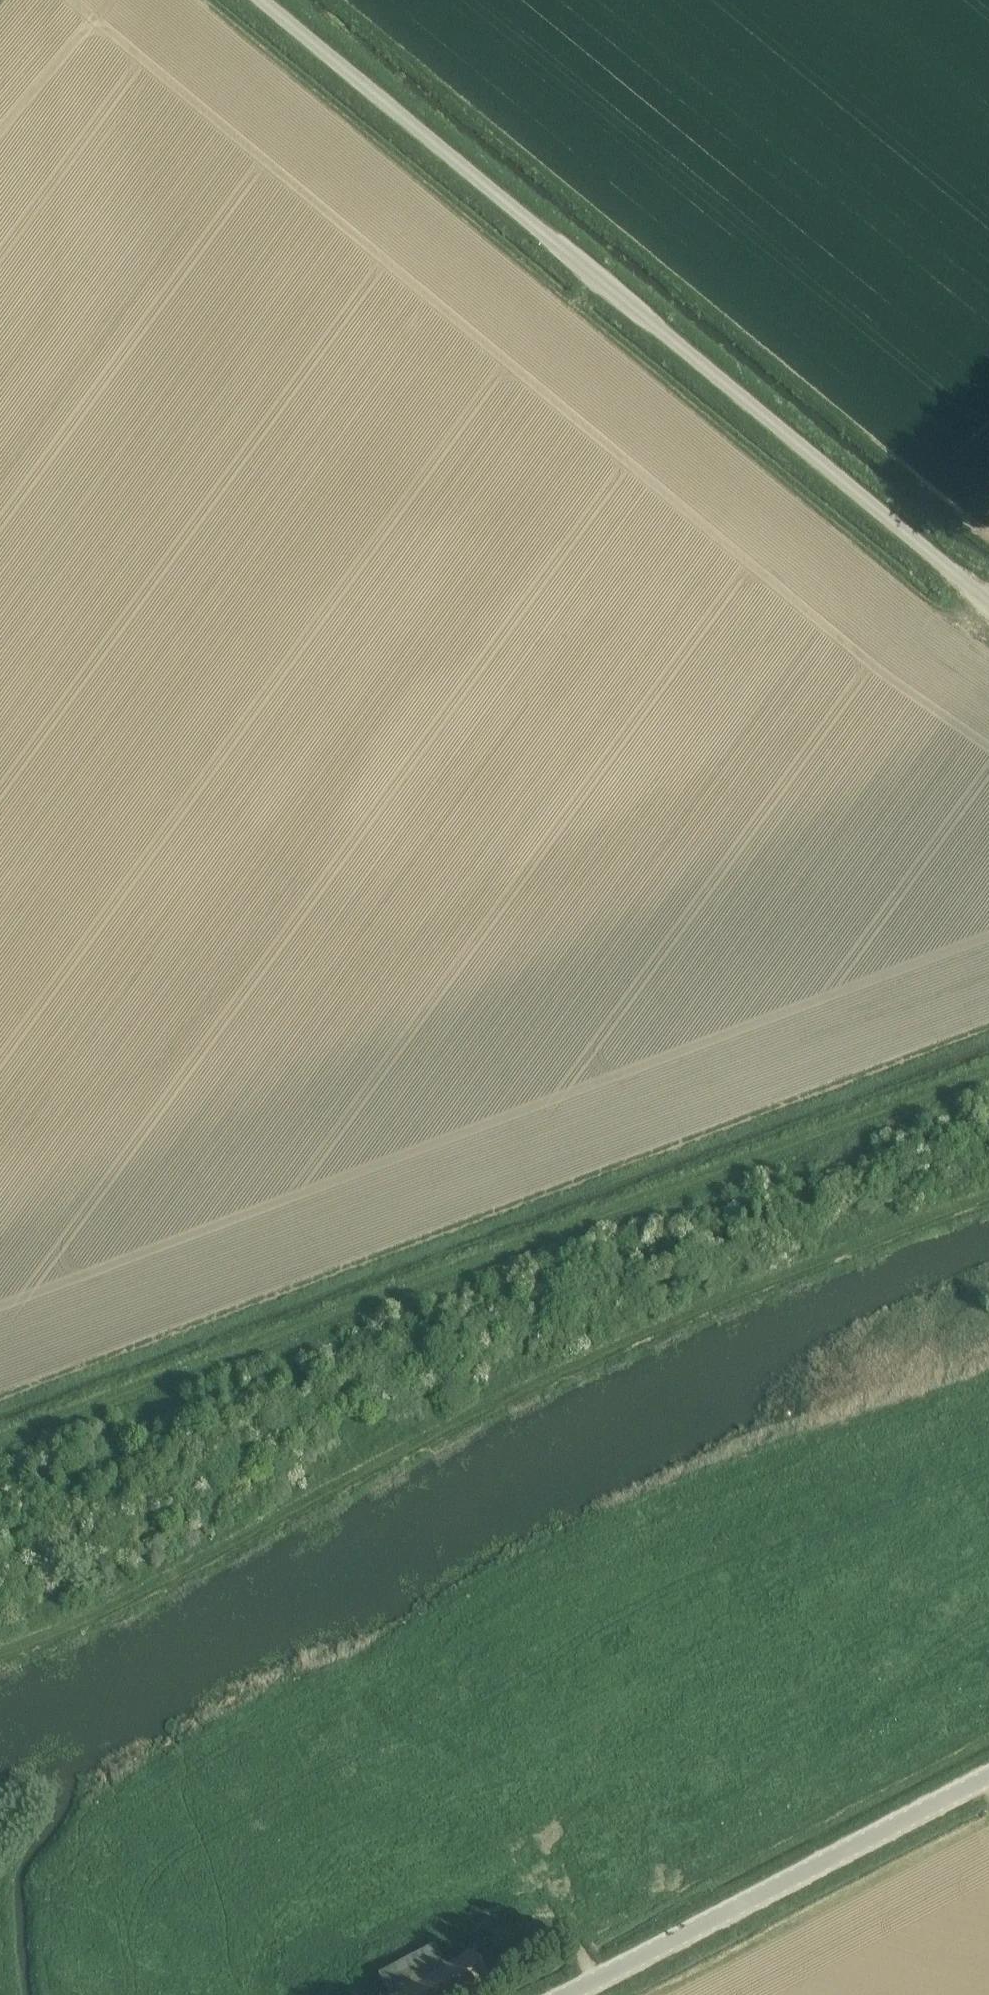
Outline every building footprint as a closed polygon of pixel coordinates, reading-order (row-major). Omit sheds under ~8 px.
[(398,1967),(380,1976),(390,1994),(475,1994),(493,1986),(477,1955),(447,1971),(435,1947),(398,1967)]
